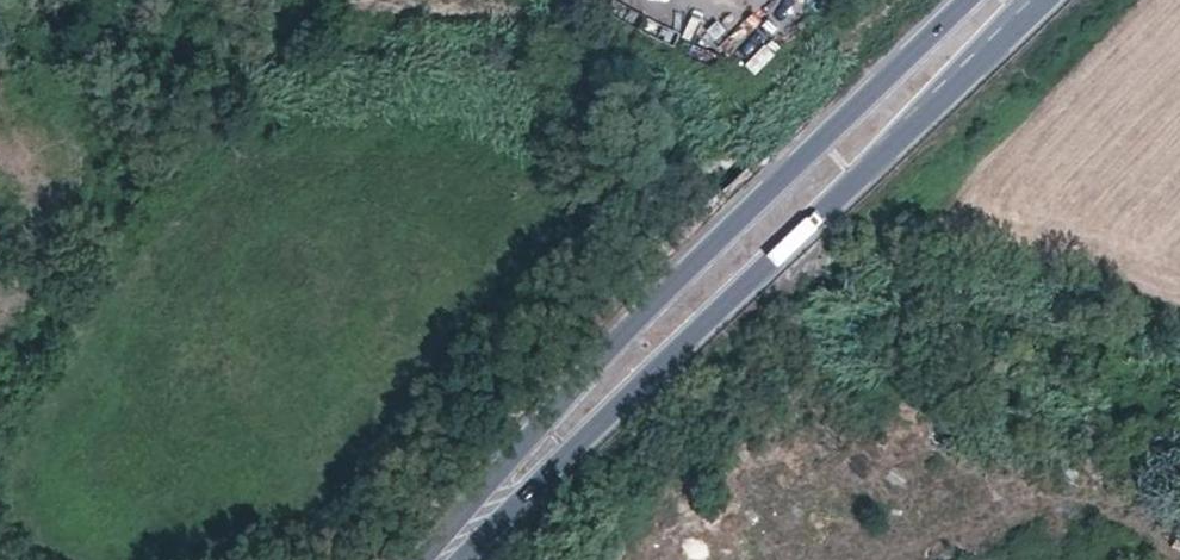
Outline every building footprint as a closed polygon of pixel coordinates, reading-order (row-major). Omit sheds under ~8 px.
[(754,71),(781,45),(771,34),(744,61),(754,71)]
